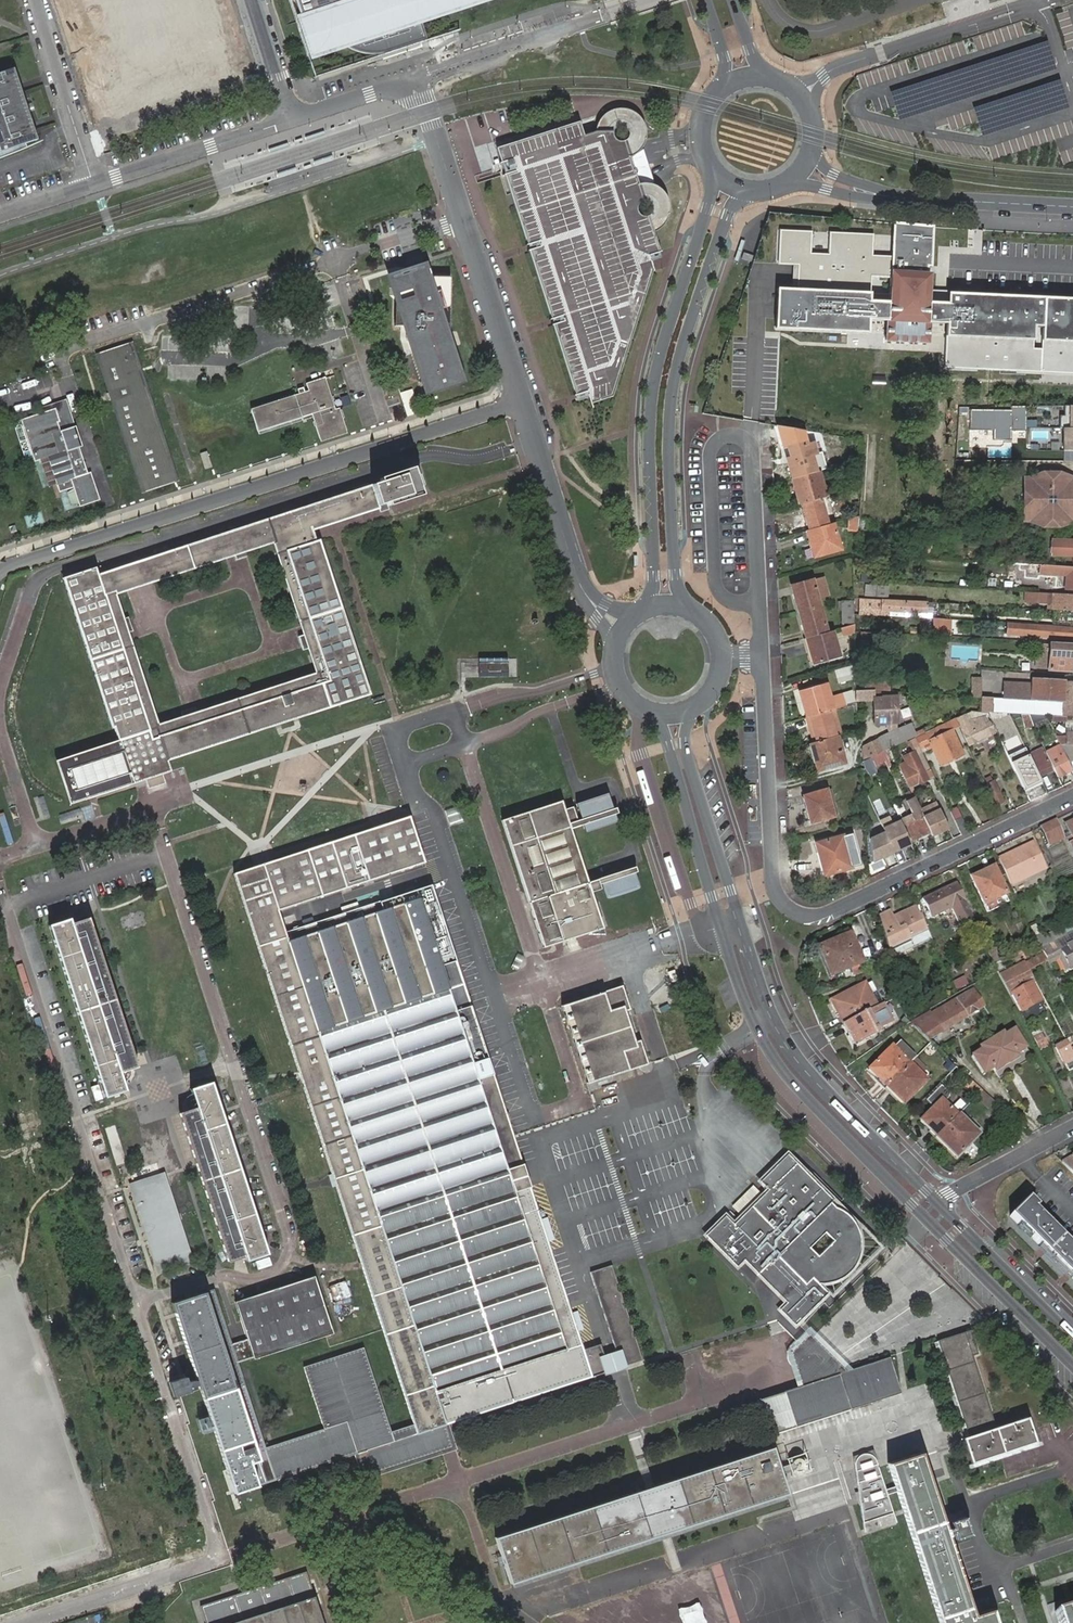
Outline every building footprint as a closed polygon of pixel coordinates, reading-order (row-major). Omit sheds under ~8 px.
[(93,120),(124,110),(119,93),(111,68),(211,37),(219,61),(224,78),(253,69),(230,0),(55,0),(93,120)] [(310,57),(348,44),(350,47),(345,49),(346,50),(349,51),(352,51),(355,53),(359,53),(363,54),(369,54),(374,54),(379,53),(383,52),(388,50),(392,49),(404,45),(425,38),(420,23),(414,25),(413,22),(419,20),(477,0),(290,0),(291,2),(295,1),(301,18),(297,20),(310,57)] [(942,3),(948,19),(959,14),(953,0),(950,0),(942,3)] [(971,96),(1054,69),(1046,42),(891,93),(900,119),(971,96)] [(2,148),(3,152),(27,144),(42,139),(18,69),(3,73),(6,79),(0,81),(0,142),(2,148)] [(1058,81),(975,109),(983,135),(1067,108),(1058,81)] [(581,122),(522,140),(527,154),(522,156),(517,158),(512,144),(504,146),(498,148),(503,162),(508,160),(510,165),(515,164),(516,167),(517,170),(506,173),(529,244),(540,241),(540,243),(541,246),(530,250),(552,319),(563,315),(564,318),(565,321),(554,324),(576,395),(587,391),(589,395),(591,403),(613,396),(654,270),(650,258),(649,255),(661,251),(655,231),(661,228),(666,224),(669,218),(671,211),(672,208),(671,201),(668,194),(663,189),(660,187),(657,185),(650,183),(643,182),(638,184),(637,180),(636,176),(639,174),(641,172),(642,168),(639,166),(635,165),(633,166),(631,162),(630,158),(636,155),(640,152),(643,149),(646,145),(648,137),(648,133),(646,125),(641,117),(636,112),(631,110),(627,109),(622,108),(617,109),(610,112),(604,116),(600,123),(598,127),(598,132),(595,133),(586,136),(581,122)] [(0,149),(0,159),(28,148),(27,144),(3,152),(2,148),(0,149)] [(887,321),(887,341),(925,343),(926,323),(936,323),(945,324),(943,366),(1072,372),(1072,300),(947,294),(946,303),(937,303),(927,302),(927,289),(932,227),(892,225),(891,258),(872,257),(873,235),(830,233),(829,255),(810,254),(811,232),(780,230),(778,264),(798,265),(797,291),(774,290),(772,330),(868,334),(869,320),(887,321)] [(746,242),(741,240),(735,260),(739,262),(746,242)] [(753,255),(744,252),(741,260),(750,263),(753,255)] [(448,325),(450,282),(452,282),(452,276),(431,275),(426,261),(388,273),(396,302),(396,326),(407,327),(407,332),(407,342),(412,343),(423,382),(422,382),(422,386),(426,396),(466,382),(463,372),(449,331),(448,325)] [(113,396),(142,487),(174,477),(149,395),(152,393),(144,368),(140,370),(131,339),(99,349),(110,388),(106,389),(110,398),(113,396)] [(308,412),(312,426),(316,438),(343,430),(336,406),(331,408),(322,377),(303,382),(305,389),(247,406),(252,421),(254,428),(308,412)] [(40,402),(41,406),(55,401),(59,414),(56,415),(59,424),(72,420),(63,394),(40,402)] [(342,407),(350,404),(347,395),(340,397),(342,407)] [(56,415),(59,414),(55,401),(41,406),(20,412),(33,455),(39,453),(46,450),(55,477),(57,486),(72,481),(77,500),(98,494),(89,465),(86,467),(82,453),(78,454),(76,450),(80,448),(78,441),(81,440),(74,419),(72,420),(59,424),(56,415)] [(1010,411),(969,411),(969,431),(991,431),(991,439),(1010,439),(1010,431),(1025,431),(1025,406),(1010,406),(1010,411)] [(1059,429),(1064,429),(1072,429),(1072,406),(1063,407),(1063,417),(1059,417),(1059,429)] [(1064,429),(1063,452),(1072,452),(1072,429),(1064,429)] [(789,460),(793,475),(817,469),(814,455),(818,453),(816,441),(805,443),(804,440),(790,443),(792,454),(794,459),(789,460)] [(55,477),(46,450),(39,453),(47,479),(55,477)] [(207,452),(199,454),(205,470),(212,467),(207,452)] [(383,479),(390,499),(391,501),(419,490),(412,469),(383,479)] [(817,469),(793,475),(799,502),(801,501),(802,501),(820,497),(825,496),(819,469),(817,469)] [(1027,507),(1027,521),(1041,521),(1056,522),(1072,523),(1072,506),(1070,506),(1070,494),(1072,494),(1072,479),(1056,478),(1041,478),(1028,477),(1027,492),(1027,507)] [(88,751),(102,794),(134,783),(144,780),(149,794),(156,791),(168,788),(164,773),(170,771),(166,760),(287,721),(371,694),(322,541),(316,523),(390,499),(383,479),(153,556),(160,576),(232,552),(248,546),(274,538),(304,632),(309,648),(317,674),(196,714),(182,719),(155,727),(125,634),(120,620),(111,592),(117,591),(110,570),(96,575),(94,568),(61,580),(110,729),(114,728),(118,741),(88,751)] [(820,497),(802,501),(809,527),(827,523),(820,497)] [(801,501),(799,502),(805,527),(809,527),(802,501),(801,501)] [(848,516),(848,531),(859,531),(859,516),(848,516)] [(809,527),(805,527),(809,541),(812,540),(815,552),(837,547),(831,522),(827,523),(809,527)] [(1072,557),(1072,542),(1053,541),(1052,556),(1072,557)] [(248,546),(232,552),(235,561),(241,559),(251,556),(248,546)] [(153,556),(110,570),(117,591),(160,576),(153,556)] [(1029,565),(1028,572),(1066,574),(1065,585),(1072,586),(1072,567),(1029,565)] [(794,595),(798,609),(799,609),(818,604),(816,597),(828,593),(823,574),(794,582),(797,594),(794,595)] [(1046,595),(1026,594),(1026,605),(1046,605),(1046,595)] [(925,599),(859,595),(859,602),(880,604),(880,606),(886,607),(925,609),(925,599)] [(1054,595),(1054,611),(1055,611),(1072,612),(1072,596),(1054,595)] [(843,598),(842,620),(854,621),(854,598),(843,598)] [(880,604),(859,602),(859,610),(886,612),(886,607),(880,606),(880,604)] [(799,609),(798,609),(802,623),(806,622),(809,634),(825,630),(818,604),(799,609)] [(128,617),(120,620),(125,634),(133,632),(131,625),(128,617)] [(854,624),(842,626),(843,635),(856,633),(854,624)] [(1007,624),(1006,636),(1072,641),(1072,628),(1007,624)] [(809,634),(805,635),(812,660),(840,652),(833,627),(825,630),(809,634)] [(871,640),(871,631),(859,631),(858,639),(871,640)] [(309,648),(304,632),(297,635),(299,642),(301,651),(309,648)] [(1052,646),(1051,673),(1071,674),(1072,659),(1072,647),(1052,646)] [(509,676),(509,657),(479,657),(479,676),(509,676)] [(854,665),(837,669),(839,678),(855,674),(854,665)] [(861,670),(862,686),(886,688),(886,680),(883,680),(883,670),(870,669),(868,671),(861,670)] [(1031,676),(1031,681),(1030,712),(1042,713),(1051,713),(1067,714),(1072,714),(1072,679),(1031,676)] [(982,681),(982,679),(971,678),(970,700),(981,700),(982,681)] [(1030,712),(1031,681),(1003,680),(1002,695),(989,695),(989,710),(1008,711),(1010,712),(1028,712),(1030,712)] [(800,688),(807,714),(833,707),(846,704),(845,702),(854,700),(853,690),(832,695),(833,697),(831,698),(830,695),(826,681),(800,688)] [(893,729),(898,727),(896,695),(877,696),(879,722),(888,721),(893,729)] [(179,711),(182,719),(196,714),(193,706),(188,707),(179,711)] [(814,740),(836,735),(841,734),(833,707),(807,714),(814,740)] [(969,725),(963,712),(955,716),(960,728),(967,743),(993,732),(988,721),(979,725),(977,721),(969,725)] [(1042,713),(1030,712),(1034,722),(1046,722),(1042,713)] [(960,728),(955,716),(918,734),(915,735),(920,746),(929,742),(939,763),(962,752),(953,732),(960,728)] [(865,744),(866,760),(872,757),(885,749),(910,738),(918,734),(911,720),(898,727),(893,729),(883,733),(884,735),(865,744)] [(921,748),(920,746),(915,735),(918,734),(910,738),(916,751),(921,748)] [(1057,735),(1061,745),(1072,745),(1072,734),(1057,735)] [(814,740),(811,741),(818,768),(843,761),(836,735),(814,740)] [(1061,745),(1064,752),(1068,761),(1072,758),(1072,745),(1061,745)] [(1052,768),(1046,752),(1043,746),(1028,752),(1038,775),(1052,768)] [(928,777),(933,775),(933,773),(921,748),(916,751),(928,777)] [(875,763),(877,769),(891,762),(885,749),(872,757),(875,763)] [(1022,750),(1008,756),(1024,791),(1038,785),(1022,750)] [(1068,761),(1064,752),(1055,756),(1051,750),(1046,752),(1052,768),(1055,776),(1071,769),(1068,761)] [(88,751),(53,762),(67,804),(102,794),(88,751)] [(928,777),(916,751),(904,756),(906,761),(900,764),(909,784),(910,786),(928,777)] [(872,757),(866,760),(866,766),(872,764),(875,763),(872,757)] [(872,764),(866,766),(867,777),(876,773),(872,764)] [(986,783),(996,805),(1004,801),(994,780),(986,783)] [(1042,784),(1029,792),(1033,799),(1047,790),(1042,784)] [(804,795),(812,820),(833,814),(825,788),(804,795)] [(920,809),(913,794),(911,795),(909,791),(906,793),(908,797),(905,798),(912,813),(903,817),(912,838),(927,831),(918,810),(920,809)] [(576,804),(581,820),(613,809),(607,794),(576,804)] [(49,813),(43,796),(35,799),(41,816),(49,813)] [(502,820),(543,948),(602,929),(590,893),(587,883),(570,829),(568,824),(565,814),(564,810),(561,801),(502,820)] [(937,801),(920,809),(932,835),(948,827),(937,801)] [(960,834),(968,831),(957,805),(949,809),(950,811),(960,834)] [(459,806),(446,810),(451,826),(464,821),(459,806)] [(568,824),(570,829),(614,814),(617,814),(615,808),(613,809),(581,820),(568,824)] [(885,832),(894,851),(911,843),(900,819),(892,822),(889,815),(880,820),(885,832)] [(525,1170),(515,1139),(434,886),(282,935),(275,912),(427,863),(411,816),(378,827),(264,864),(234,874),(349,1228),(525,1170)] [(616,819),(584,830),(585,833),(617,822),(616,819)] [(1064,838),(1055,819),(1040,826),(1048,845),(1064,838)] [(1072,855),(1072,820),(1065,823),(1071,836),(1065,839),(1072,855)] [(873,861),(894,851),(885,832),(872,838),(873,861)] [(818,841),(827,872),(852,865),(843,834),(818,841)] [(1014,851),(997,859),(1010,885),(1021,879),(1019,875),(1044,864),(1034,842),(1020,849),(1022,852),(1016,854),(1014,851)] [(1048,854),(1055,864),(1061,860),(1055,850),(1048,854)] [(1021,879),(1046,868),(1044,864),(1019,875),(1021,879)] [(971,876),(984,904),(1006,893),(993,866),(971,876)] [(635,867),(587,883),(590,893),(600,889),(598,885),(634,873),(637,872),(635,867)] [(598,885),(600,889),(603,889),(606,900),(639,888),(634,873),(598,885)] [(956,883),(923,899),(933,918),(952,909),(960,926),(974,920),(956,883)] [(880,913),(890,950),(912,939),(909,935),(927,926),(916,903),(898,912),(899,915),(893,917),(889,909),(880,913)] [(74,925),(72,920),(52,926),(104,1098),(126,1092),(124,1086),(120,1073),(133,1069),(122,1050),(114,1053),(112,1047),(129,1042),(94,934),(91,934),(88,923),(83,925),(82,937),(78,939),(74,925)] [(89,920),(74,925),(78,939),(82,937),(83,925),(88,923),(91,934),(94,934),(89,920)] [(829,975),(859,962),(848,937),(818,949),(829,975)] [(1043,951),(1048,960),(1062,954),(1070,970),(1072,968),(1072,943),(1061,949),(1058,943),(1058,944),(1043,951)] [(999,950),(997,946),(989,951),(995,964),(1004,960),(999,950)] [(1016,961),(1023,957),(1020,952),(1013,956),(1016,961)] [(1043,952),(1026,960),(1031,970),(1047,963),(1043,952)] [(511,967),(517,971),(525,957),(518,953),(511,967)] [(1002,974),(1006,982),(1030,970),(1025,962),(1002,974)] [(955,978),(960,989),(965,986),(961,976),(955,978)] [(1013,984),(1026,1009),(1042,1000),(1029,976),(1013,984)] [(830,1000),(841,1024),(876,1007),(865,986),(847,994),(847,993),(830,1000)] [(633,1042),(624,1012),(629,1010),(621,987),(562,1005),(588,1084),(648,1065),(639,1040),(633,1042)] [(914,1026),(928,1038),(981,1009),(973,993),(914,1026)] [(876,1007),(841,1024),(852,1046),(873,1035),(871,1031),(890,1021),(881,1004),(876,1007)] [(1040,1050),(1049,1046),(1042,1029),(1033,1033),(1040,1050)] [(980,1050),(971,1057),(983,1076),(993,1070),(994,1072),(1018,1058),(1016,1055),(1025,1049),(1013,1030),(1004,1035),(1002,1033),(979,1048),(980,1050)] [(1068,1041),(1057,1047),(1065,1063),(1072,1059),(1072,1051),(1071,1047),(1068,1041)] [(133,1069),(138,1067),(129,1042),(112,1047),(114,1053),(122,1050),(133,1069)] [(908,1066),(915,1059),(901,1044),(888,1054),(886,1053),(867,1068),(884,1088),(908,1066)] [(908,1066),(884,1088),(899,1105),(923,1082),(908,1066)] [(133,1069),(120,1073),(124,1086),(126,1086),(128,1084),(130,1083),(131,1082),(132,1079),(133,1078),(133,1076),(134,1074),(133,1071),(133,1070),(133,1069)] [(153,1080),(144,1083),(147,1093),(151,1103),(167,1098),(175,1095),(172,1085),(168,1076),(153,1080)] [(243,1257),(245,1262),(265,1254),(210,1083),(188,1090),(190,1095),(194,1108),(184,1111),(195,1130),(200,1128),(203,1134),(188,1139),(223,1248),(225,1247),(229,1258),(233,1257),(234,1245),(239,1243),(243,1257)] [(997,1103),(984,1091),(975,1099),(989,1112),(997,1103)] [(194,1108),(190,1095),(188,1096),(187,1097),(186,1099),(185,1101),(184,1102),(184,1104),(183,1106),(183,1110),(184,1111),(194,1108)] [(938,1133),(954,1118),(940,1103),(918,1122),(929,1132),(933,1128),(938,1133)] [(184,1111),(179,1113),(188,1139),(203,1134),(200,1128),(195,1130),(184,1111)] [(938,1133),(933,1137),(955,1159),(978,1137),(958,1115),(954,1118),(938,1133)] [(929,1132),(933,1137),(938,1133),(933,1128),(929,1132)] [(723,1215),(703,1235),(735,1267),(742,1260),(771,1288),(780,1278),(789,1269),(804,1283),(794,1293),(785,1302),(778,1309),(793,1325),(826,1292),(817,1283),(821,1283),(824,1283),(829,1282),(835,1280),(839,1277),(843,1275),(848,1270),(851,1266),(853,1263),(856,1258),(858,1252),(859,1243),(858,1238),(858,1233),(856,1229),(855,1226),(854,1225),(852,1221),(849,1218),(846,1214),(843,1212),(839,1209),(833,1206),(829,1202),(831,1199),(785,1153),(774,1165),(782,1173),(774,1181),(765,1173),(757,1181),(766,1189),(731,1224),(723,1215)] [(1060,1163),(1062,1165),(1072,1159),(1072,1157),(1072,1156),(1060,1163)] [(155,1158),(140,1163),(144,1175),(159,1170),(155,1158)] [(1062,1165),(1072,1176),(1072,1159),(1062,1165)] [(774,1181),(782,1173),(774,1165),(765,1173),(774,1181)] [(583,1350),(525,1170),(349,1228),(413,1425),(387,1433),(360,1349),(301,1369),(321,1430),(263,1449),(240,1377),(199,1390),(233,1493),(274,1480),(353,1455),(364,1452),(367,1463),(371,1475),(439,1454),(435,1441),(431,1429),(443,1425),(592,1377),(604,1374),(610,1372),(605,1356),(601,1345),(583,1350)] [(163,1178),(131,1188),(159,1271),(191,1259),(163,1178)] [(112,1208),(126,1206),(123,1190),(109,1192),(112,1208)] [(831,1199),(829,1202),(833,1206),(839,1209),(843,1212),(846,1214),(831,1199)] [(1072,1280),(1072,1249),(1038,1212),(1041,1210),(1032,1202),(1015,1219),(1072,1280)] [(113,1215),(118,1232),(132,1228),(127,1211),(113,1215)] [(570,1225),(574,1238),(589,1233),(585,1220),(570,1225)] [(229,1258),(225,1247),(223,1248),(228,1262),(243,1257),(239,1243),(234,1245),(233,1257),(229,1258)] [(134,1266),(141,1265),(137,1249),(130,1251),(134,1266)] [(592,1271),(597,1286),(618,1279),(613,1265),(592,1271)] [(780,1278),(771,1288),(785,1302),(794,1293),(804,1283),(789,1269),(780,1278)] [(229,1345),(235,1364),(251,1359),(252,1360),(330,1336),(311,1278),(233,1303),(245,1340),(240,1341),(229,1345)] [(597,1286),(617,1352),(622,1367),(627,1366),(644,1360),(618,1279),(597,1286)] [(240,1377),(235,1364),(229,1345),(211,1290),(171,1304),(199,1390),(240,1377)] [(355,1313),(339,1317),(343,1331),(359,1327),(355,1313)] [(995,1430),(968,1359),(976,1356),(967,1330),(936,1341),(947,1374),(966,1429),(968,1434),(969,1438),(960,1441),(970,1466),(1001,1455),(1034,1443),(1026,1419),(997,1429),(995,1430)] [(791,1352),(803,1388),(808,1385),(807,1383),(807,1381),(808,1380),(809,1379),(810,1378),(811,1376),(814,1376),(815,1376),(810,1361),(804,1361),(801,1362),(799,1361),(797,1359),(796,1357),(796,1356),(801,1348),(807,1344),(809,1342),(813,1345),(815,1343),(819,1342),(811,1333),(799,1344),(791,1352)] [(845,1410),(868,1403),(900,1393),(889,1357),(847,1372),(838,1375),(829,1364),(818,1353),(820,1351),(822,1349),(822,1346),(821,1343),(819,1342),(815,1343),(813,1345),(809,1342),(807,1344),(801,1348),(796,1356),(796,1357),(797,1359),(799,1361),(801,1362),(804,1361),(810,1361),(815,1376),(814,1376),(811,1376),(810,1378),(809,1379),(808,1380),(807,1381),(807,1383),(808,1385),(803,1388),(785,1393),(795,1426),(845,1410)] [(838,1375),(847,1372),(836,1360),(821,1343),(822,1346),(822,1349),(820,1351),(818,1353),(829,1364),(838,1375)] [(617,1352),(605,1356),(610,1372),(604,1374),(605,1377),(628,1370),(627,1366),(622,1367),(617,1352)] [(757,1400),(769,1435),(795,1426),(785,1393),(757,1400)] [(769,1435),(771,1446),(776,1459),(777,1463),(786,1460),(781,1443),(871,1414),(868,1403),(845,1410),(795,1426),(769,1435)] [(207,1416),(199,1418),(201,1431),(210,1430),(207,1416)] [(451,1450),(443,1425),(431,1429),(435,1441),(439,1454),(451,1450)] [(776,1459),(771,1446),(721,1463),(717,1465),(654,1486),(650,1487),(645,1489),(495,1539),(510,1584),(663,1532),(787,1491),(777,1463),(776,1459)] [(787,1457),(793,1474),(811,1468),(805,1450),(787,1457)] [(364,1452),(353,1455),(361,1479),(371,1475),(367,1463),(364,1452)] [(874,1464),(873,1462),(870,1459),(868,1458),(865,1457),(863,1457),(860,1458),(857,1459),(855,1462),(853,1465),(853,1469),(858,1502),(861,1526),(891,1516),(885,1498),(896,1495),(939,1622),(994,1622),(990,1611),(973,1617),(969,1605),(940,1521),(918,1455),(886,1467),(894,1489),(884,1493),(874,1464)] [(862,1533),(894,1523),(891,1516),(861,1526),(862,1533)] [(198,1605),(205,1622),(321,1622),(315,1605),(305,1573),(198,1605)] [(678,1608),(679,1615),(682,1622),(708,1622),(707,1621),(703,1608),(700,1602),(696,1602),(681,1607),(678,1608)] [(1072,1609),(1053,1615),(1056,1622),(1072,1622),(1072,1608),(1072,1609)]
